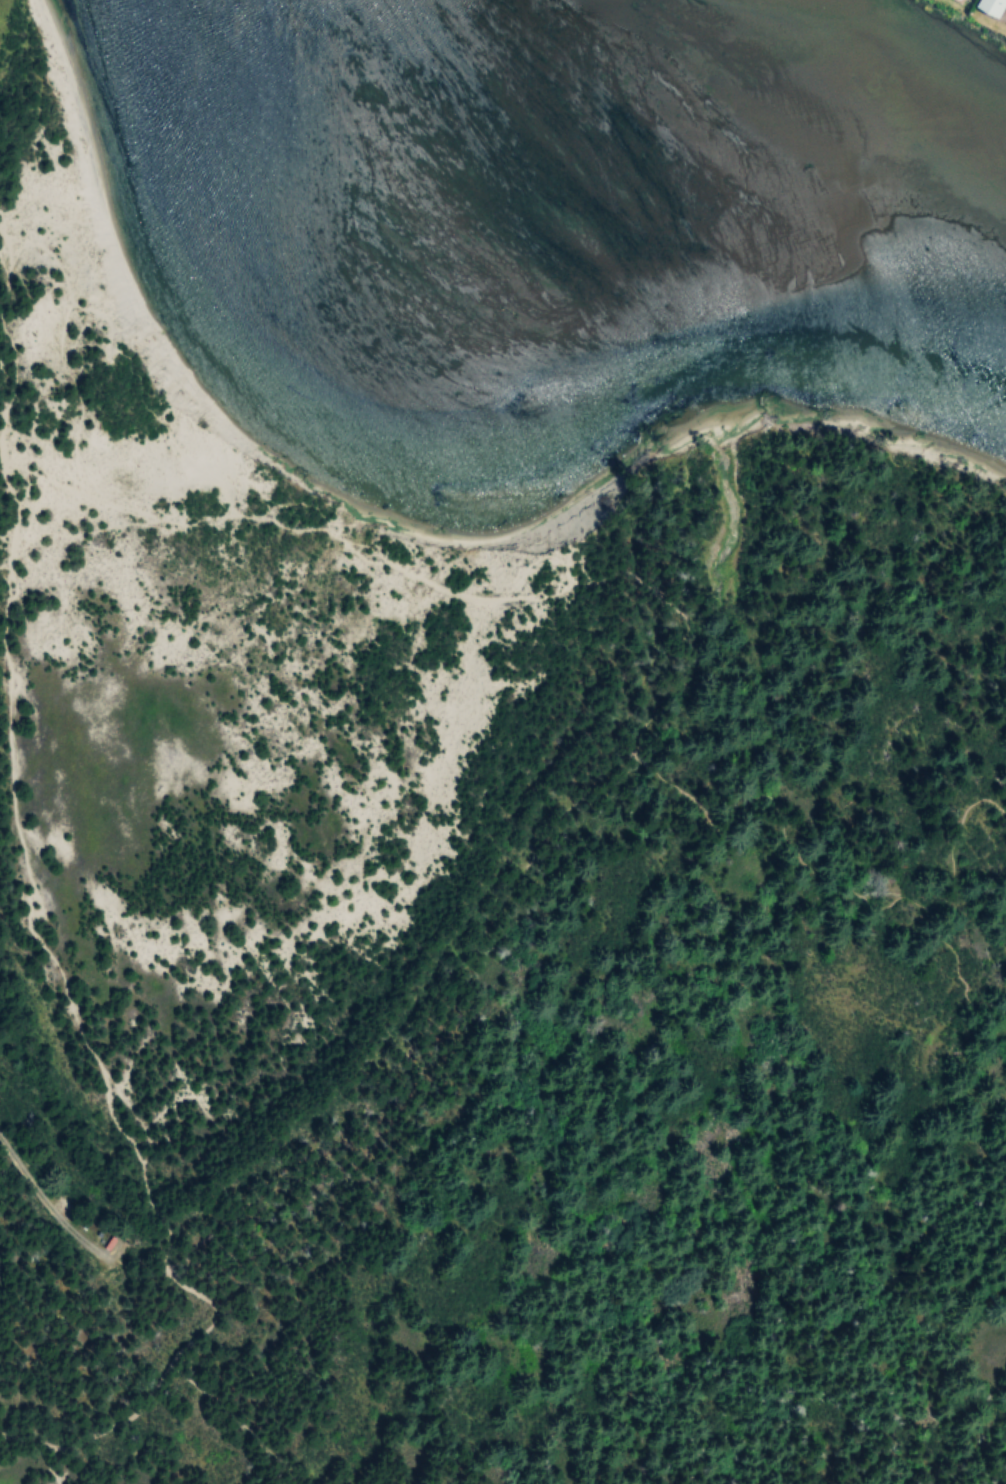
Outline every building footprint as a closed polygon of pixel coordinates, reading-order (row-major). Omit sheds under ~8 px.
[(972,8),(994,17),(998,7),(1005,10),(1005,0),(975,0),(972,8)]
